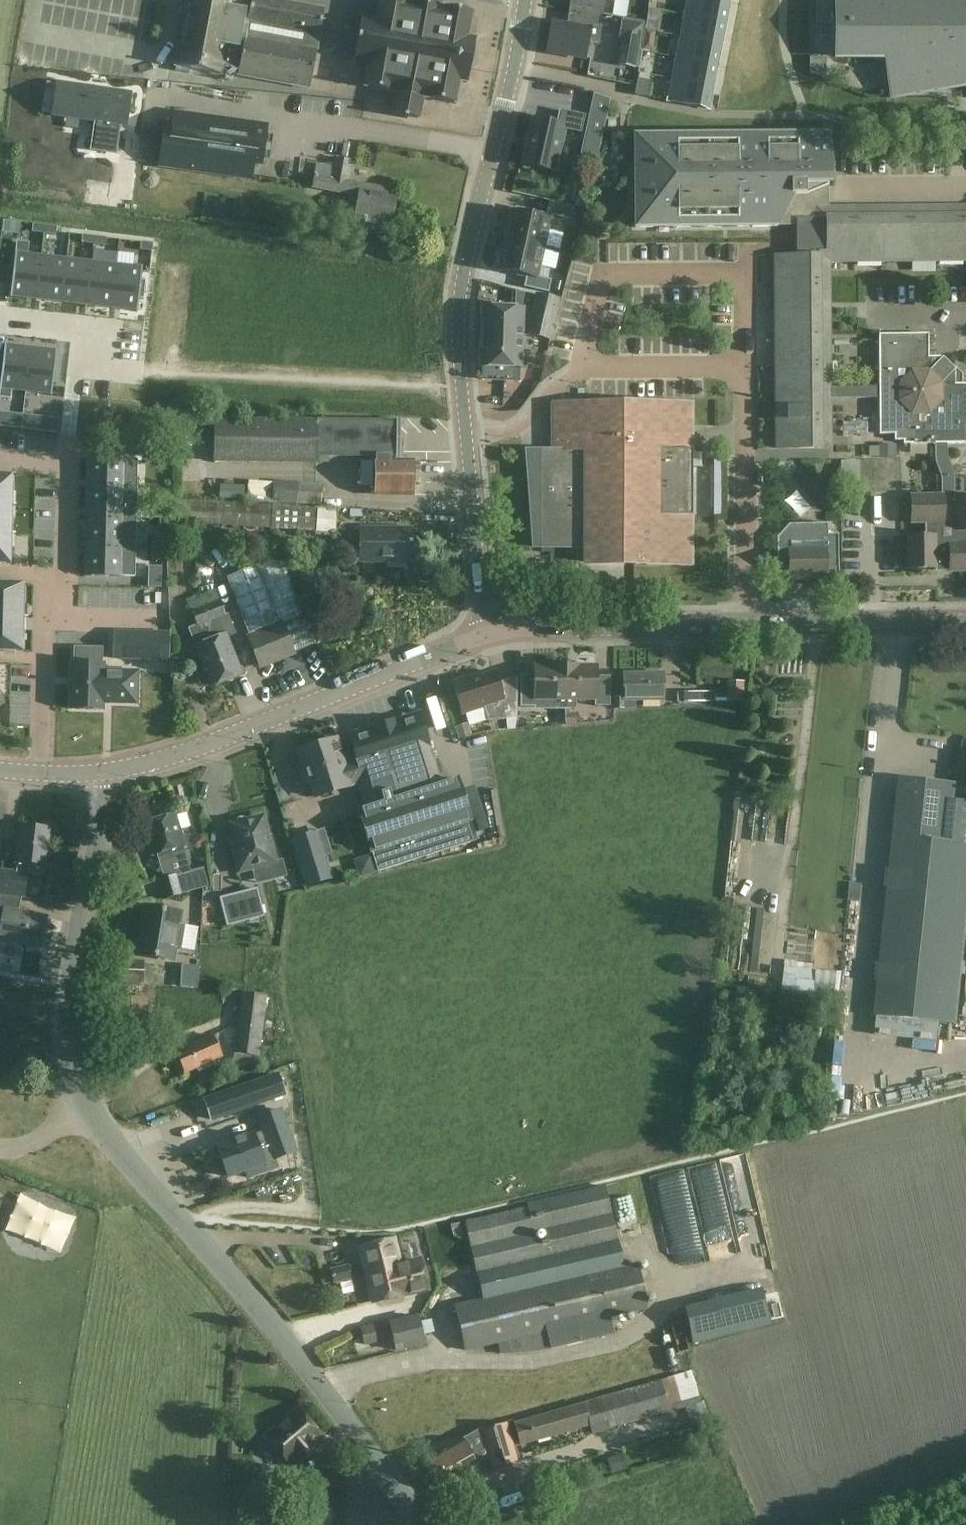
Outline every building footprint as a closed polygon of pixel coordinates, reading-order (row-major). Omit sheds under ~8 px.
[(329,12),(272,0),(257,0),(257,2),(246,0),(193,0),(179,64),(225,74),(226,71),(241,74),(241,76),(313,90),(329,12)] [(369,63),(365,89),(397,95),(393,114),(418,119),(422,98),(454,104),(459,81),(467,82),(474,42),(465,40),(471,12),(442,6),(443,0),(381,0),(377,23),(361,20),(353,60),(369,63)] [(572,9),(593,13),(596,0),(603,2),(603,0),(573,0),(572,9)] [(622,0),(607,0),(605,14),(619,16),(622,0)] [(725,23),(730,1),(723,0),(687,0),(684,15),(725,23)] [(832,0),(816,0),(816,24),(832,24),(832,0)] [(836,57),(897,57),(901,85),(935,79),(950,77),(965,74),(965,0),(836,0),(836,57)] [(593,13),(572,9),(569,25),(552,22),(547,52),(585,59),(593,13)] [(680,36),(721,44),(725,23),(684,15),(680,36)] [(642,24),(621,21),(618,39),(639,43),(642,24)] [(676,58),(717,66),(721,44),(680,36),(676,58)] [(717,66),(676,58),(671,80),(713,88),(717,66)] [(648,97),(651,82),(638,79),(635,95),(648,97)] [(667,101),(709,109),(713,88),(671,80),(667,101)] [(610,99),(594,94),(586,133),(601,137),(610,99)] [(96,168),(127,173),(135,119),(73,110),(68,140),(99,145),(96,168)] [(526,147),(522,163),(554,171),(564,128),(580,132),(583,116),(560,111),(557,124),(532,119),(528,136),(527,135),(525,147),(526,147)] [(173,128),(165,127),(159,166),(250,179),(252,163),(260,164),(266,125),(175,112),(173,128)] [(721,227),(721,220),(736,220),(736,227),(751,227),(751,220),(766,220),(766,226),(777,226),(779,224),(783,223),(783,218),(816,218),(816,208),(824,208),(824,188),(828,186),(828,160),(828,141),(811,141),(811,134),(795,134),(795,141),(781,141),(781,134),(765,134),(765,141),(751,141),(751,135),(735,135),(735,142),(721,142),(721,135),(705,135),(705,142),(691,142),(691,135),(634,136),(635,228),(661,227),(661,220),(676,220),(676,227),(691,227),(691,220),(706,220),(706,227),(721,227)] [(861,151),(861,161),(887,162),(887,152),(861,151)] [(354,218),(363,220),(361,230),(388,235),(394,201),(386,199),(387,189),(346,181),(349,161),(337,158),(335,168),(317,164),(315,175),(312,188),(350,195),(349,201),(357,203),(354,218)] [(549,202),(546,214),(571,220),(574,207),(549,202)] [(937,443),(937,459),(943,479),(943,495),(953,495),(953,475),(946,455),(946,443),(965,443),(965,383),(949,383),(949,373),(937,361),(930,361),(930,334),(878,334),(879,386),(829,387),(828,261),(965,260),(965,207),(824,208),(816,208),(816,218),(783,218),(783,223),(796,223),(796,256),(774,256),(777,448),(830,448),(830,398),(879,398),(879,433),(896,433),(896,439),(904,439),(904,443),(937,443)] [(511,211),(505,240),(543,248),(549,219),(527,214),(528,210),(516,208),(515,211),(511,211)] [(44,226),(33,224),(32,232),(43,233),(44,226)] [(55,235),(56,227),(44,226),(43,233),(55,235)] [(93,244),(94,236),(82,235),(81,243),(93,244)] [(106,238),(94,236),(93,244),(105,246),(106,238)] [(543,248),(505,240),(502,253),(498,252),(495,264),(499,265),(498,269),(526,275),(523,287),(547,292),(550,280),(536,277),(543,248)] [(140,250),(152,251),(152,244),(141,242),(140,250)] [(41,256),(16,253),(16,252),(15,252),(9,298),(11,298),(11,297),(36,300),(41,256)] [(61,302),(66,259),(41,256),(36,300),(61,302)] [(66,259),(61,302),(86,305),(91,262),(66,259)] [(91,262),(86,305),(111,308),(116,264),(91,262)] [(135,312),(137,312),(142,266),(140,266),(140,267),(116,264),(111,308),(135,311),(135,312)] [(610,325),(635,325),(636,279),(611,278),(610,325)] [(515,308),(522,308),(532,309),(535,294),(515,290),(515,308)] [(532,309),(522,308),(521,332),(527,332),(527,333),(550,338),(559,300),(535,294),(532,309)] [(521,332),(522,308),(515,308),(482,307),(480,366),(483,366),(482,379),(518,381),(519,379),(519,368),(520,368),(521,332)] [(0,380),(0,398),(10,400),(11,390),(25,392),(30,348),(6,345),(6,344),(4,344),(0,380)] [(51,396),(56,350),(55,350),(54,351),(30,348),(25,392),(49,394),(49,396),(51,396)] [(585,549),(585,562),(634,562),(634,564),(690,564),(691,514),(683,514),(683,454),(691,454),(691,404),(553,404),(553,418),(553,451),(541,451),(541,483),(545,483),(545,498),(541,498),(541,548),(585,549)] [(835,427),(861,428),(862,410),(835,409),(835,427)] [(0,413),(0,427),(21,429),(22,416),(0,413)] [(21,429),(57,433),(58,419),(22,416),(21,429)] [(318,454),(376,455),(390,456),(395,456),(396,422),(318,420),(213,418),(213,463),(318,464),(318,454)] [(127,443),(127,455),(141,455),(142,443),(127,443)] [(895,445),(879,445),(879,457),(895,457),(895,445)] [(411,463),(390,463),(390,456),(376,455),(376,462),(374,462),(373,493),(410,494),(411,463)] [(88,458),(88,488),(137,489),(137,459),(88,458)] [(840,467),(841,488),(859,488),(859,467),(840,467)] [(259,485),(261,472),(243,468),(241,482),(259,485)] [(9,564),(10,547),(4,547),(4,535),(14,535),(14,534),(10,534),(10,518),(4,518),(5,506),(15,506),(15,505),(5,505),(5,492),(11,492),(11,475),(0,475),(0,564),(9,564)] [(322,483),(275,479),(273,499),(321,503),(322,483)] [(243,499),(243,485),(219,484),(219,498),(243,499)] [(88,488),(87,517),(136,518),(137,489),(88,488)] [(943,495),(912,495),(912,523),(925,523),(925,536),(908,536),(908,568),(936,568),(949,568),(949,572),(965,572),(965,498),(957,498),(957,501),(953,501),(953,495),(943,495)] [(170,499),(169,523),(271,529),(270,535),(276,536),(277,530),(316,532),(319,509),(170,499)] [(165,505),(150,505),(150,518),(164,518),(165,505)] [(87,517),(87,546),(135,547),(136,518),(87,517)] [(360,562),(410,562),(411,529),(360,528),(360,562)] [(152,534),(151,547),(161,547),(161,534),(152,534)] [(825,545),(790,545),(790,537),(777,537),(777,562),(789,562),(789,577),(826,577),(826,565),(838,565),(838,535),(825,535),(825,545)] [(87,546),(86,575),(135,577),(135,547),(87,546)] [(160,560),(161,547),(151,547),(151,560),(160,560)] [(247,637),(279,624),(290,653),(312,644),(278,557),(224,577),(247,637)] [(160,577),(147,577),(147,587),(160,587),(160,577)] [(21,652),(22,631),(16,631),(16,618),(26,619),(26,617),(16,617),(17,605),(22,605),(23,584),(0,584),(0,651),(21,652)] [(214,591),(198,597),(208,622),(223,616),(214,591)] [(208,622),(198,597),(186,601),(195,627),(208,622)] [(208,623),(207,638),(226,680),(240,675),(225,636),(234,632),(227,614),(223,616),(208,622),(208,623)] [(208,688),(226,680),(207,638),(208,623),(208,622),(195,627),(186,630),(194,648),(193,649),(208,688)] [(279,624),(247,637),(245,638),(256,665),(290,653),(279,624)] [(166,659),(166,633),(137,633),(111,632),(111,658),(137,659),(166,659)] [(72,664),(71,708),(102,709),(102,702),(103,671),(103,664),(101,664),(101,648),(74,648),(73,664),(72,664)] [(574,667),(574,652),(544,653),(544,668),(574,667)] [(565,710),(565,668),(551,668),(534,668),(534,677),(521,677),(521,707),(535,707),(535,700),(554,700),(554,710),(565,710)] [(579,668),(565,668),(565,710),(575,710),(576,700),(594,700),(594,707),(609,708),(609,678),(596,678),(596,669),(579,668)] [(103,671),(102,702),(136,703),(137,672),(103,671)] [(515,718),(516,677),(496,683),(493,672),(469,680),(469,678),(452,683),(461,713),(483,707),(487,721),(515,718)] [(623,677),(623,699),(613,699),(613,710),(635,709),(635,701),(661,701),(661,676),(623,677)] [(707,692),(707,679),(677,679),(677,691),(707,692)] [(727,702),(733,702),(743,702),(743,701),(743,685),(727,685),(727,702)] [(419,720),(349,742),(355,759),(347,762),(354,783),(356,782),(364,808),(357,810),(370,852),(371,852),(377,874),(472,844),(466,822),(469,821),(456,779),(440,784),(419,720)] [(915,737),(938,738),(938,729),(915,729),(915,737)] [(354,783),(347,762),(343,763),(335,738),(297,750),(302,765),(298,767),(302,782),(308,780),(313,796),(349,785),(350,784),(354,783)] [(950,845),(956,791),(957,787),(898,780),(892,839),(950,845)] [(956,791),(950,845),(965,847),(965,792),(956,791)] [(766,797),(762,809),(776,813),(780,802),(766,797)] [(163,861),(178,857),(175,850),(184,847),(175,816),(143,825),(152,856),(161,854),(163,861)] [(234,824),(231,825),(237,845),(232,846),(239,873),(277,862),(270,836),(268,837),(262,817),(247,821),(244,818),(241,817),(238,818),(235,821),(234,824)] [(21,898),(25,898),(28,873),(46,875),(50,830),(21,827),(16,872),(0,870),(0,896),(21,898)] [(309,833),(292,838),(300,863),(317,858),(309,833)] [(950,845),(892,839),(880,955),(874,1015),(878,1016),(876,1036),(937,1042),(939,1022),(956,1024),(965,930),(965,847),(950,845)] [(364,846),(351,847),(352,860),(365,860),(364,846)] [(202,868),(191,871),(163,879),(159,881),(156,881),(162,900),(207,887),(202,868)] [(227,926),(263,917),(259,901),(275,897),(271,884),(256,888),(256,890),(220,899),(227,926)] [(21,898),(0,896),(0,927),(1,927),(0,931),(0,938),(40,946),(46,916),(19,910),(21,898)] [(145,907),(143,922),(184,928),(185,926),(179,925),(181,912),(145,907)] [(184,928),(143,922),(140,938),(135,941),(134,947),(138,951),(138,954),(173,960),(175,947),(181,948),(184,928)] [(789,983),(830,984),(830,960),(811,959),(811,957),(789,956),(789,983)] [(153,962),(144,961),(111,960),(110,983),(152,984),(153,962)] [(797,1012),(815,1019),(823,999),(804,993),(797,1012)] [(241,994),(234,1060),(260,1063),(267,997),(241,994)] [(146,998),(114,999),(115,1034),(147,1034),(146,998)] [(211,1061),(221,1057),(211,1036),(175,1052),(184,1073),(197,1067),(198,1071),(213,1065),(211,1061)] [(279,1077),(205,1100),(211,1119),(285,1096),(279,1077)] [(217,1148),(228,1176),(263,1163),(262,1160),(273,1157),(273,1159),(295,1151),(280,1112),(259,1120),(266,1138),(256,1142),(253,1135),(217,1148)] [(526,1203),(527,1208),(464,1222),(476,1276),(618,1242),(605,1185),(526,1203)] [(401,1266),(398,1251),(395,1239),(360,1246),(373,1301),(408,1294),(408,1293),(427,1289),(421,1261),(401,1266)] [(348,1265),(331,1269),(334,1281),(351,1277),(348,1265)] [(637,1265),(455,1306),(465,1350),(647,1309),(637,1265)] [(685,1309),(693,1343),(772,1324),(764,1291),(685,1309)] [(385,1308),(389,1338),(420,1334),(416,1304),(385,1308)] [(387,1341),(383,1322),(359,1327),(364,1347),(387,1341)] [(661,1383),(583,1404),(514,1424),(520,1445),(589,1425),(592,1434),(669,1412),(661,1383)] [(297,1412),(265,1437),(287,1465),(290,1462),(294,1467),(319,1446),(316,1441),(319,1439),(297,1412)] [(487,1447),(493,1469),(515,1463),(505,1424),(484,1430),(489,1446),(487,1447)] [(482,1460),(477,1452),(487,1447),(489,1446),(484,1430),(484,1428),(426,1460),(444,1493),(480,1473),(475,1463),(482,1460)] [(242,1461),(250,1470),(269,1455),(261,1446),(242,1461)] [(303,1510),(315,1524),(322,1524),(331,1518),(316,1499),(303,1510)]
